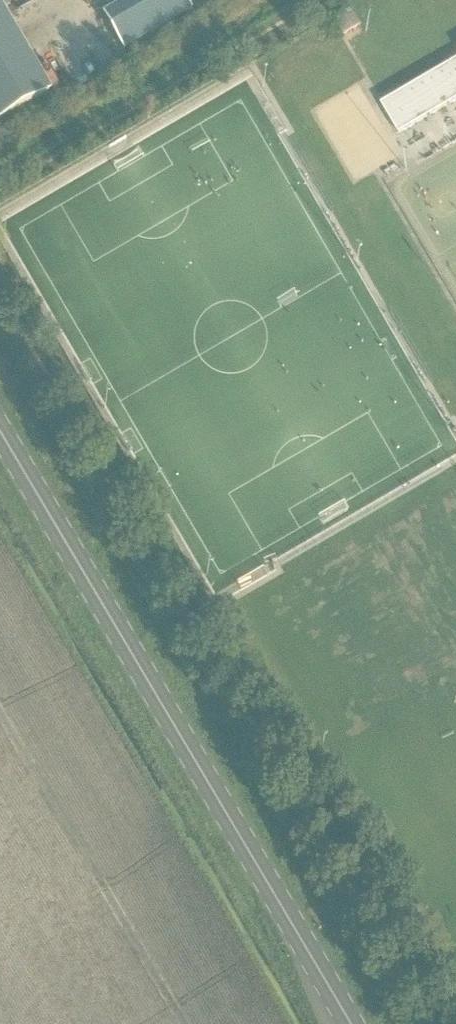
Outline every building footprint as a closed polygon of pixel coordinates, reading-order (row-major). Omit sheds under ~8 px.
[(50,92),(0,7),(0,120),(50,92)] [(333,20),(342,36),(360,25),(351,9),(333,20)] [(82,38),(74,43),(83,58),(91,53),(82,38)] [(381,104),(399,133),(455,100),(455,60),(381,104)]
